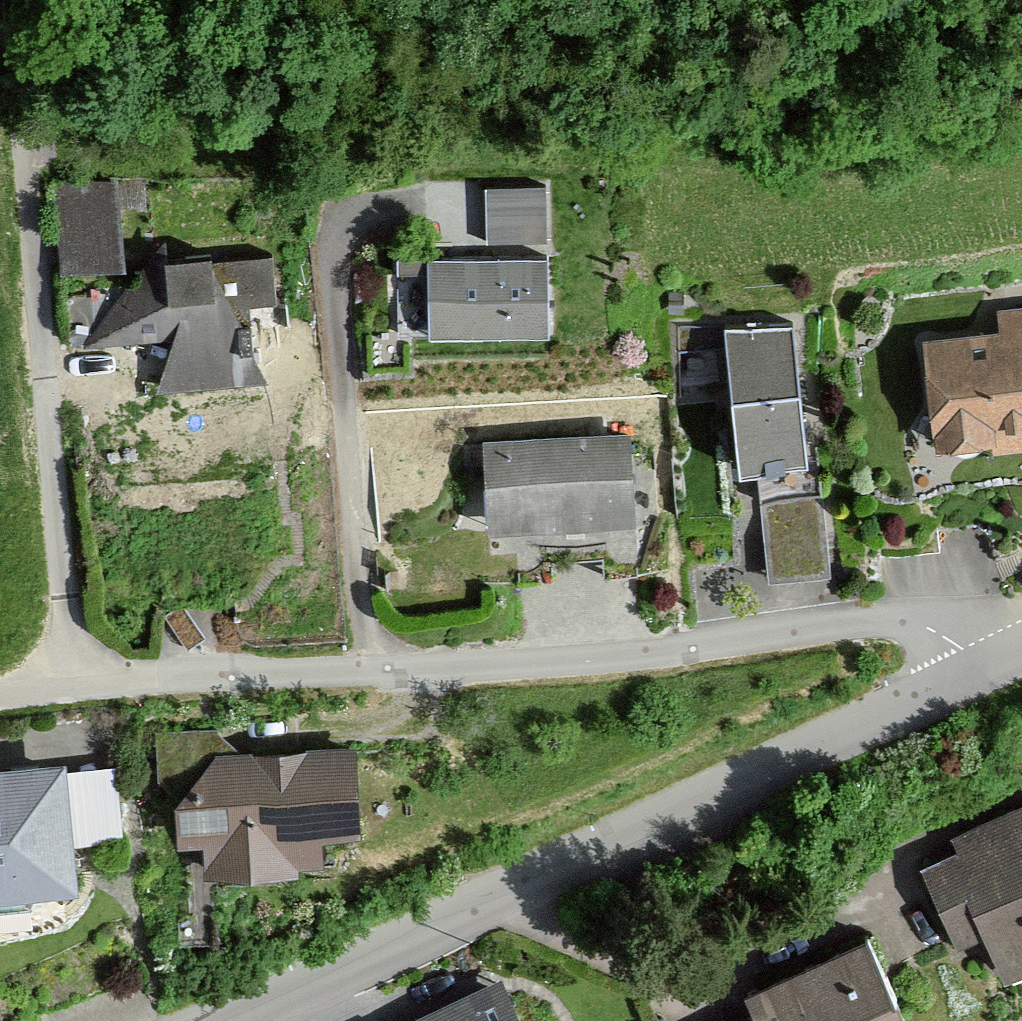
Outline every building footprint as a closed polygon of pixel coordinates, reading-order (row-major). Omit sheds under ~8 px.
[(53,183),(60,278),(125,273),(120,209),(147,207),(145,176),(53,183)] [(546,189),(486,189),(486,244),(546,244),(546,189)] [(165,242),(124,293),(67,298),(71,349),(175,341),(156,395),(270,386),(253,356),(250,310),(276,308),(272,258),(166,265),(165,242)] [(549,261),(398,262),(399,335),(430,335),(430,341),(549,341),(549,261)] [(922,342),(932,440),(935,440),(936,455),(993,450),(994,456),(1021,453),(1021,308),(997,311),(999,334),(922,342)] [(795,326),(725,333),(740,482),(758,480),(768,586),(831,580),(819,455),(807,456),(795,326)] [(631,435),(483,444),(489,539),(516,538),(519,584),(553,582),(552,563),(603,560),(604,579),(639,577),(631,435)] [(363,843),(358,749),(240,755),(217,730),(154,733),(157,784),(174,800),(176,851),(204,850),(205,885),(299,880),(299,872),(324,871),(323,845),(363,843)] [(66,766),(0,772),(0,907),(79,899),(74,850),(124,845),(116,769),(67,774),(66,766)] [(923,841),(936,862),(908,875),(940,955),(960,947),(981,989),(1021,973),(1021,811),(923,841)] [(849,946),(720,997),(728,1020),(880,1020),(849,946)] [(480,994),(409,1020),(492,1020),(480,994)]
